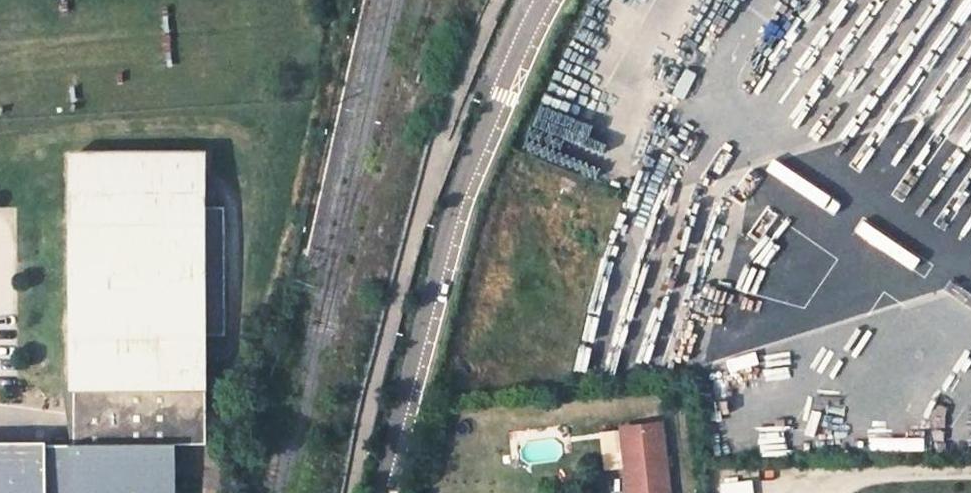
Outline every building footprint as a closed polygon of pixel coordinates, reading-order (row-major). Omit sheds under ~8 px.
[(212,147),(76,148),(77,434),(77,492),(181,492),(181,430),(212,429),(212,324),(231,324),(232,200),(212,199),(212,147)] [(625,427),(629,467),(664,463),(659,424),(625,427)] [(0,434),(0,492),(77,492),(77,434),(0,434)] [(629,467),(632,492),(667,492),(664,463),(629,467)]
